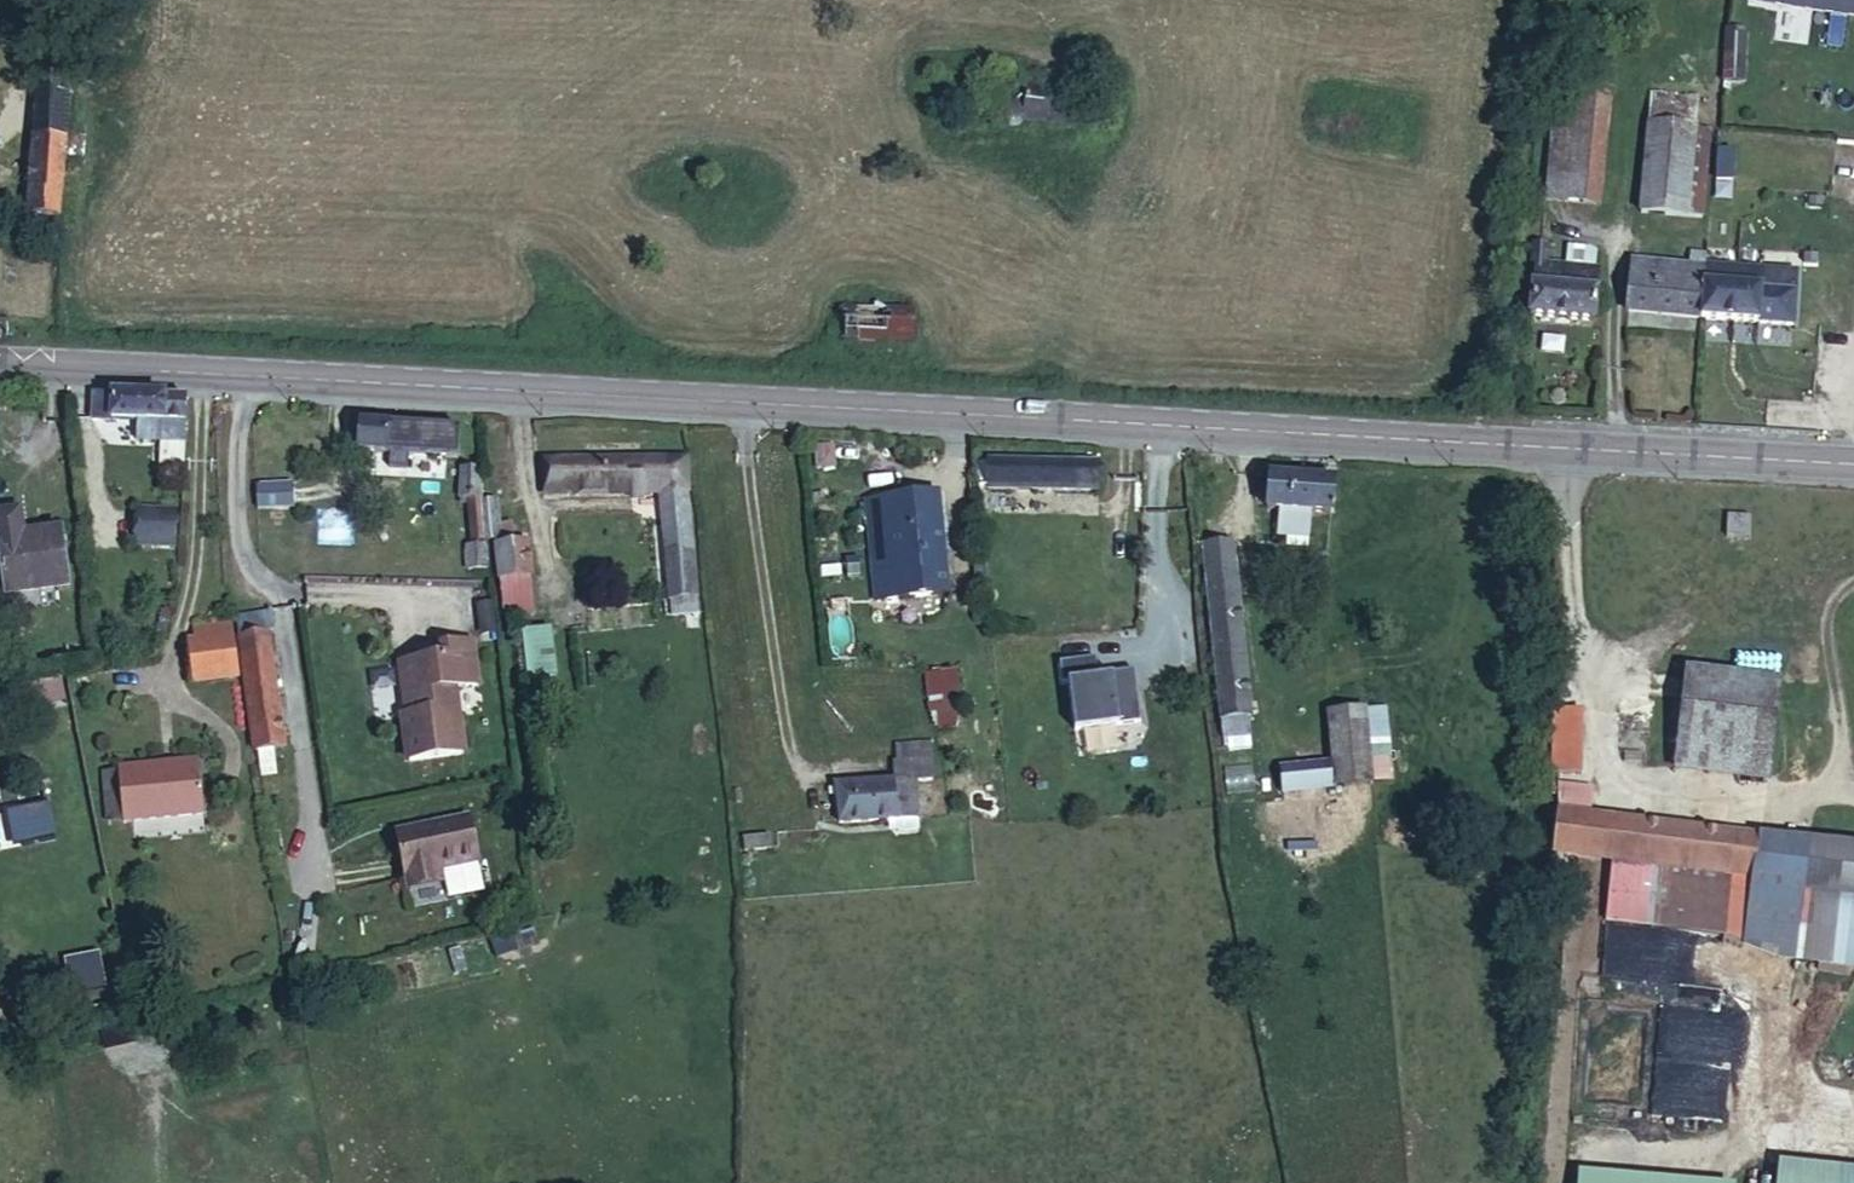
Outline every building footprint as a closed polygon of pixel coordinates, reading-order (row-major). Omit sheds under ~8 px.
[(1782,18),(1853,27),(1853,0),(1784,0),(1782,18)] [(1743,82),(1745,34),(1727,33),(1724,82),(1743,82)] [(1106,107),(1068,102),(1069,91),(941,76),(943,64),(919,62),(915,114),(1104,136),(1106,107)] [(73,139),(77,94),(37,91),(34,138),(73,139)] [(1598,211),(1605,94),(1552,91),(1542,207),(1598,211)] [(1699,224),(1705,144),(1691,143),(1693,101),(1652,100),(1638,219),(1699,224)] [(64,221),(73,139),(34,138),(28,218),(64,221)] [(1725,182),(1725,153),(1715,153),(1714,182),(1725,182)] [(1594,331),(1595,277),(1593,277),(1568,274),(1540,271),(1541,235),(1521,233),(1515,293),(1525,294),(1522,325),(1594,331)] [(1700,274),(1702,258),(1687,257),(1684,272),(1633,268),(1627,321),(1696,327),(1700,274)] [(1593,277),(1594,261),(1568,258),(1568,274),(1593,277)] [(1789,333),(1793,279),(1700,274),(1696,327),(1789,333)] [(902,347),(903,317),(842,314),(841,344),(902,347)] [(176,469),(177,414),(83,411),(84,442),(131,443),(130,468),(151,468),(176,469)] [(460,454),(461,419),(356,415),(355,451),(460,454)] [(448,485),(449,458),(349,452),(347,478),(448,485)] [(176,490),(176,469),(151,468),(151,489),(176,490)] [(257,482),(258,508),(294,506),(293,480),(257,482)] [(672,513),(673,481),(543,480),(542,513),(653,514),(667,641),(696,638),(679,513),(672,513)] [(1093,523),(1094,489),(979,484),(977,516),(1093,523)] [(476,564),(471,531),(467,498),(447,498),(450,535),(461,535),(463,566),(476,564)] [(1327,539),(1327,502),(1262,501),(1261,535),(1278,535),(1277,559),(1310,560),(1310,538),(1327,539)] [(942,617),(929,519),(855,529),(865,627),(942,617)] [(491,563),(487,531),(471,531),(476,564),(491,563)] [(1736,571),(1736,531),(1714,531),(1713,571),(1736,571)] [(171,564),(172,532),(139,532),(138,563),(171,564)] [(55,550),(8,554),(7,533),(0,534),(0,615),(63,608),(55,550)] [(1240,760),(1223,564),(1181,566),(1182,580),(1194,579),(1210,762),(1240,760)] [(519,600),(519,567),(487,568),(488,600),(519,600)] [(554,625),(532,625),(533,673),(555,673),(554,625)] [(280,661),(278,641),(243,645),(246,666),(280,661)] [(288,781),(275,662),(246,666),(261,784),(288,781)] [(246,705),(242,666),(197,671),(201,705),(234,700),(236,707),(246,705)] [(925,670),(931,728),(962,725),(956,667),(925,670)] [(459,785),(451,717),(472,714),(466,670),(439,673),(442,687),(395,693),(399,732),(406,732),(406,745),(396,745),(401,791),(459,785)] [(1768,774),(1775,680),(1681,676),(1677,771),(1768,774)] [(1124,748),(1120,693),(1095,695),(1095,701),(1081,701),(1080,681),(1044,683),(1045,706),(1054,706),(1057,755),(1124,748)] [(1592,811),(1592,783),(1581,783),(1583,700),(1565,701),(1565,776),(1559,776),(1558,808),(1592,811)] [(1362,797),(1360,737),(1319,738),(1320,785),(1322,798),(1362,797)] [(925,784),(924,767),(892,768),(892,786),(925,784)] [(918,845),(917,806),(927,806),(925,784),(892,786),(891,808),(831,809),(834,849),(918,845)] [(1322,798),(1320,785),(1269,786),(1269,814),(1322,810),(1322,798)] [(198,847),(193,793),(110,800),(115,854),(198,847)] [(1734,869),(1738,826),(1592,811),(1558,808),(1558,848),(1615,855),(1734,869)] [(1793,884),(1799,832),(1738,826),(1734,869),(1733,878),(1793,884)] [(1813,835),(1808,885),(1853,889),(1853,839),(1813,835)] [(471,888),(462,844),(387,860),(398,912),(434,905),(433,897),(471,888)] [(1733,878),(1734,869),(1615,855),(1609,916),(1725,926),(1733,878)] [(1808,885),(1802,953),(1853,958),(1853,889),(1808,885)] [(1662,1006),(1660,1048),(1673,1049),(1672,1054),(1712,1056),(1714,991),(1689,990),(1688,1006),(1662,1006)] [(1781,1169),(1780,1182),(1853,1182),(1853,1177),(1781,1169)] [(1582,1175),(1581,1182),(1660,1182),(1582,1175)]
